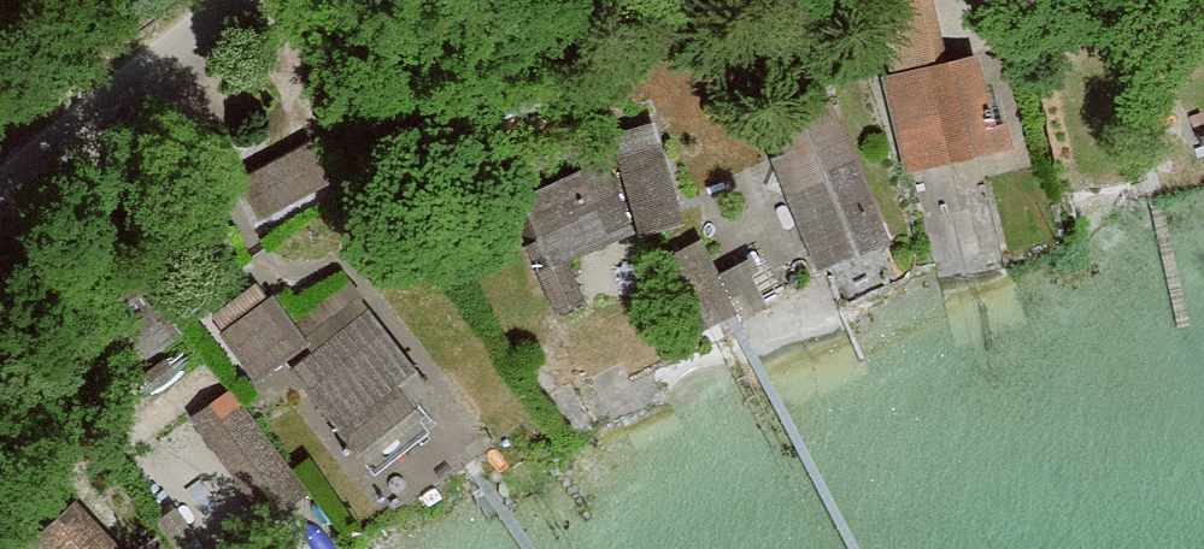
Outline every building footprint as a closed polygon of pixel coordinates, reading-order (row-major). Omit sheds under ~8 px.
[(887,82),(910,167),(950,156),(945,139),(989,127),(971,59),(887,82)] [(608,152),(641,226),(690,205),(658,131),(608,152)] [(306,146),(241,181),(257,210),(322,175),(306,146)] [(511,204),(551,299),(576,289),(563,259),(629,232),(601,166),(511,204)] [(823,266),(879,242),(865,209),(854,213),(837,174),(802,189),(818,226),(808,230),(823,266)] [(254,377),(358,299),(347,284),(293,324),(273,298),(223,336),(254,377)] [(414,368),(370,313),(294,372),(375,475),(430,432),(393,385),(414,368)] [(199,424),(263,511),(299,485),(234,398),(199,424)] [(54,548),(114,548),(74,508),(43,538),(54,548)]
